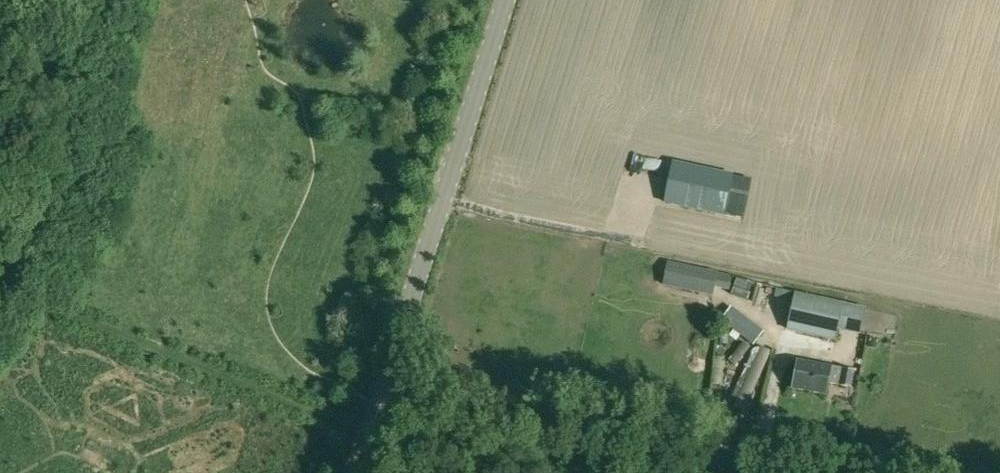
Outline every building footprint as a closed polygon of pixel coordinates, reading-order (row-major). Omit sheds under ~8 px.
[(724,216),(732,177),(733,174),(672,161),(663,203),(724,216)] [(752,182),(732,177),(724,216),(744,220),(752,182)] [(667,261),(662,284),(713,295),(715,287),(728,290),(729,284),(731,276),(731,274),(667,261)] [(835,339),(842,306),(795,296),(787,328),(835,339)] [(753,345),(763,332),(730,307),(719,322),(729,330),(730,328),(733,330),(729,336),(735,340),(739,334),(753,345)] [(729,362),(736,367),(749,348),(743,344),(729,362)] [(735,403),(745,407),(769,356),(758,351),(750,369),(746,368),(732,399),(736,401),(735,403)] [(714,370),(724,371),(725,358),(716,357),(714,370)] [(793,389),(825,395),(827,383),(851,387),(854,371),(798,361),(793,389)] [(712,381),(730,382),(731,373),(713,371),(712,381)]
